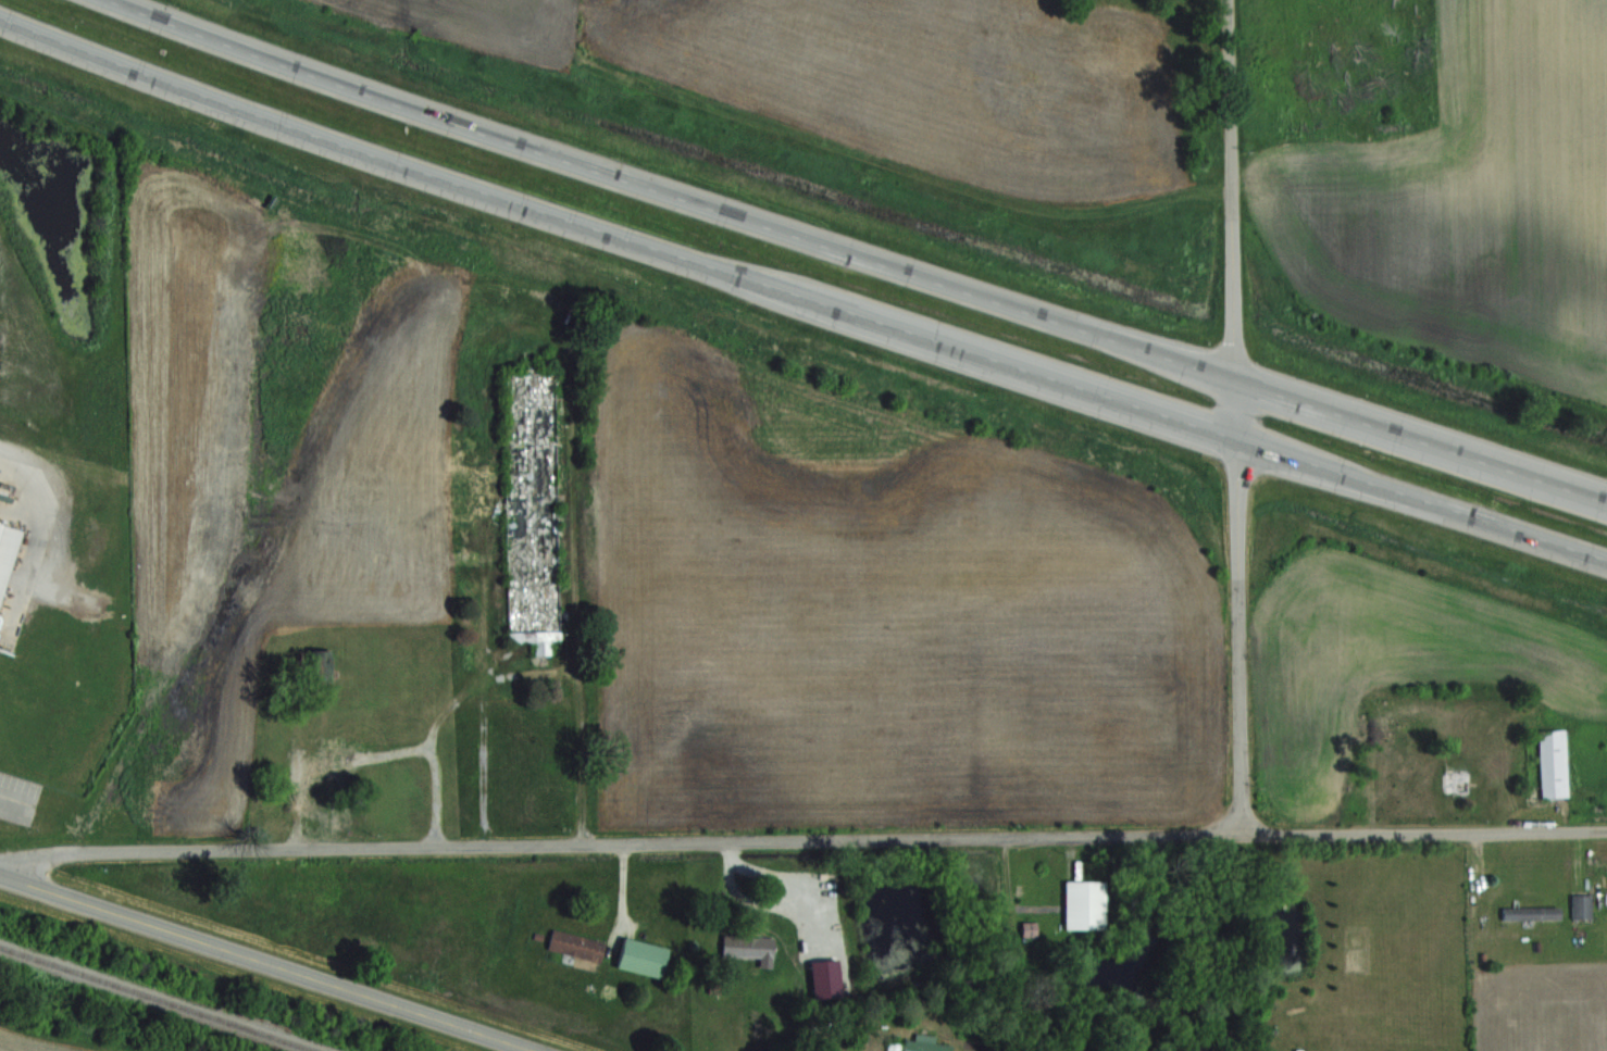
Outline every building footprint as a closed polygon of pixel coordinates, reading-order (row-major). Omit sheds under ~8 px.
[(500,371),(555,370),(560,637),(506,638),(500,371)] [(15,529),(0,579),(0,525),(15,529)] [(309,676),(324,679),(328,659),(313,656),(309,676)] [(1538,728),(1539,797),(1566,796),(1564,728),(1538,728)] [(1466,771),(1438,771),(1438,791),(1466,791),(1466,771)] [(1065,879),(1065,928),(1103,928),(1103,879),(1065,879)] [(1570,893),(1570,917),(1591,917),(1591,893),(1570,893)] [(549,926),(544,948),(597,962),(602,940),(549,926)] [(769,933),(720,933),(720,956),(769,956),(769,933)] [(658,975),(663,945),(617,937),(612,968),(658,975)] [(953,1046),(892,1038),(891,1050),(952,1050),(953,1046)]
